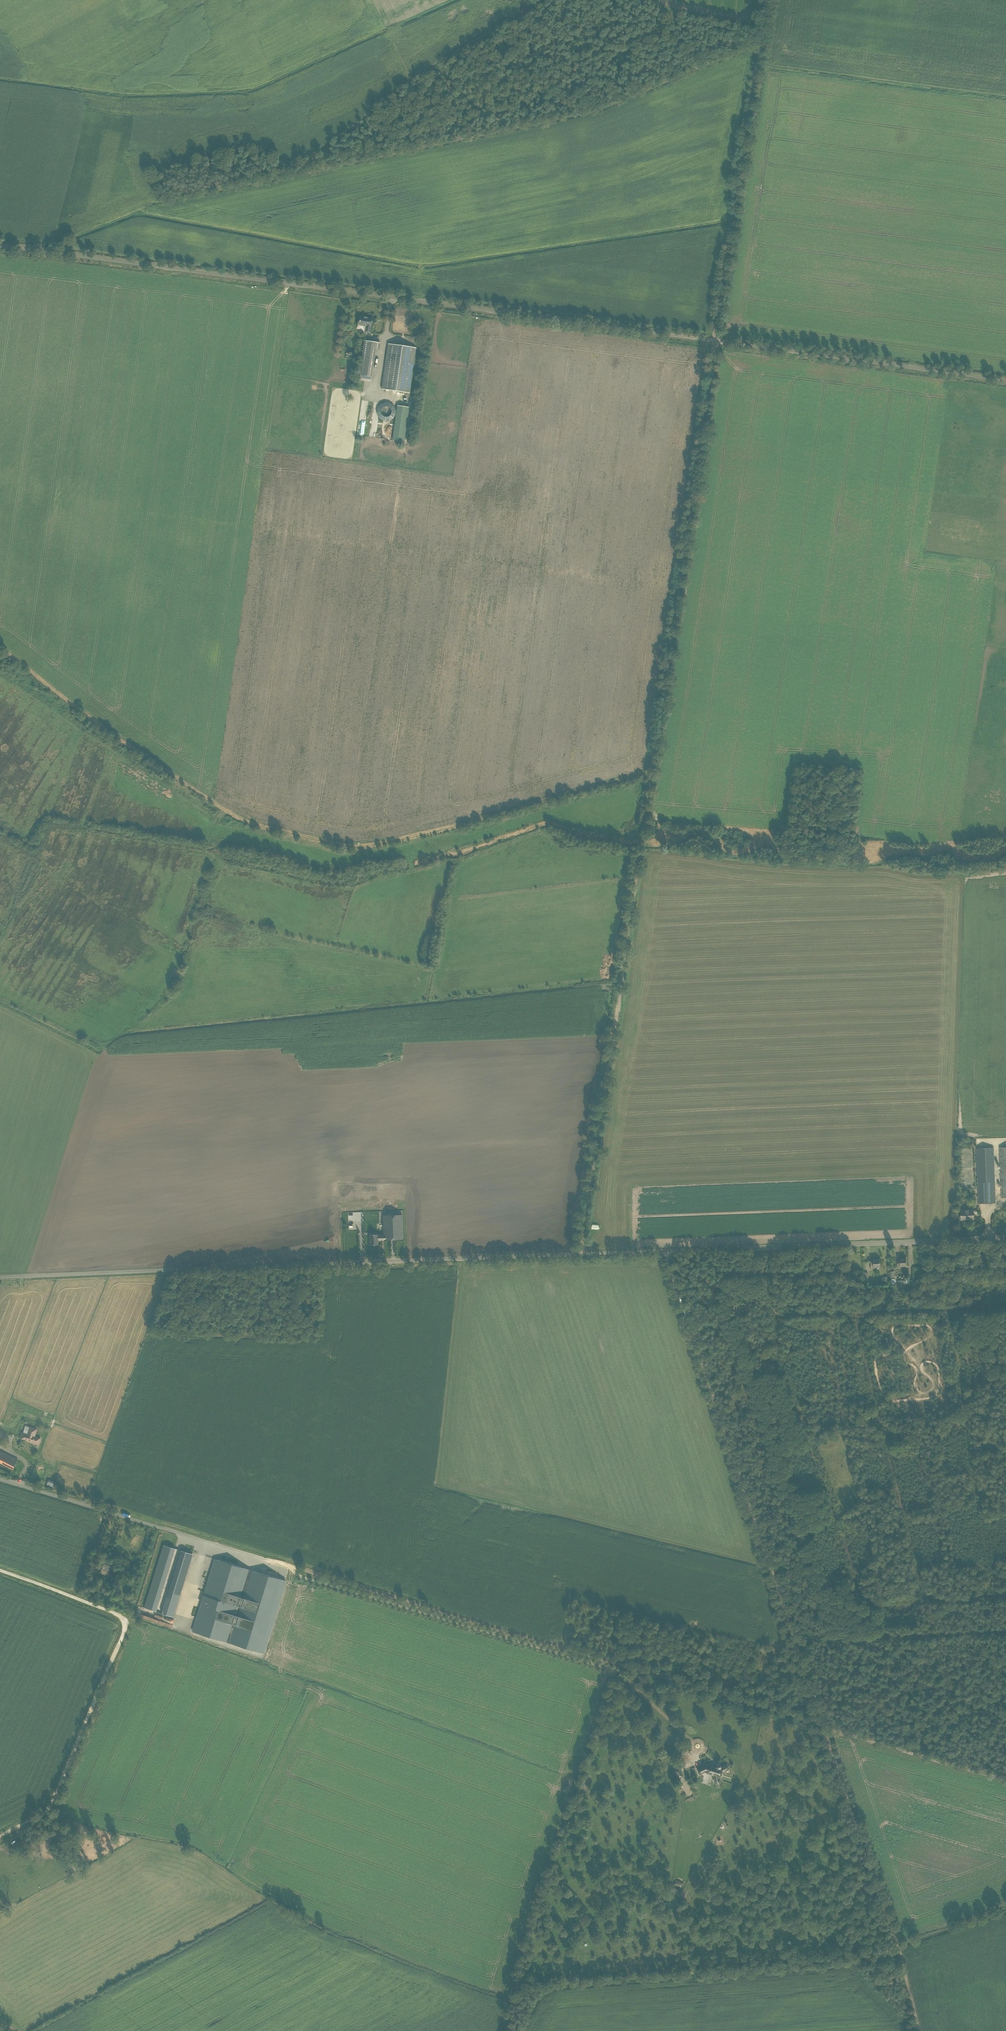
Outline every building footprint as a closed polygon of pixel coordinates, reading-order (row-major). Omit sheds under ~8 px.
[(372,318),(359,317),(357,325),(366,326),(365,333),(370,333),(370,329),(369,329),(370,327),(371,327),(372,318)] [(380,343),(364,341),(359,375),(371,377),(375,350),(379,350),(380,343)] [(388,344),(382,389),(409,393),(416,348),(388,344)] [(993,1147),(976,1148),(978,1204),(995,1203),(993,1147)] [(385,1187),(382,1180),(377,1182),(381,1194),(387,1192),(385,1187)] [(961,1211),(961,1215),(961,1220),(974,1220),(973,1210),(961,1211)] [(369,1235),(370,1240),(370,1245),(378,1244),(378,1240),(403,1239),(402,1211),(383,1212),(383,1234),(369,1235)] [(906,1266),(906,1258),(899,1259),(900,1261),(897,1261),(897,1268),(902,1268),(902,1266),(906,1266)] [(880,1267),(880,1259),(873,1259),(873,1262),(870,1262),(870,1269),(875,1269),(875,1267),(880,1267)] [(22,1433),(21,1438),(22,1438),(27,1439),(27,1441),(32,1442),(33,1441),(36,1442),(38,1437),(35,1436),(37,1429),(30,1426),(30,1427),(25,1426),(23,1433),(22,1433)] [(13,1469),(18,1460),(13,1457),(1,1451),(0,1453),(0,1463),(13,1469)] [(177,1549),(164,1545),(144,1608),(157,1612),(177,1549)] [(194,1554),(182,1550),(162,1613),(175,1617),(194,1554)] [(263,1653),(285,1581),(215,1559),(193,1632),(263,1653)] [(111,1567),(104,1564),(100,1573),(108,1576),(111,1567)] [(697,1769),(699,1773),(699,1774),(705,1772),(706,1772),(706,1773),(712,1775),(714,1782),(714,1783),(715,1784),(716,1784),(717,1784),(718,1784),(718,1783),(719,1783),(720,1782),(720,1781),(720,1780),(719,1777),(720,1777),(721,1773),(729,1769),(727,1763),(720,1767),(720,1766),(720,1765),(719,1764),(718,1764),(717,1765),(716,1765),(716,1767),(712,1766),(713,1765),(709,1764),(709,1765),(706,1764),(697,1769)] [(679,1766),(672,1770),(675,1776),(682,1773),(679,1766)] [(680,1784),(677,1786),(681,1796),(685,1795),(680,1784)] [(675,1880),(673,1885),(681,1888),(683,1883),(675,1880)] [(669,1890),(680,1894),(682,1890),(671,1886),(669,1890)]
